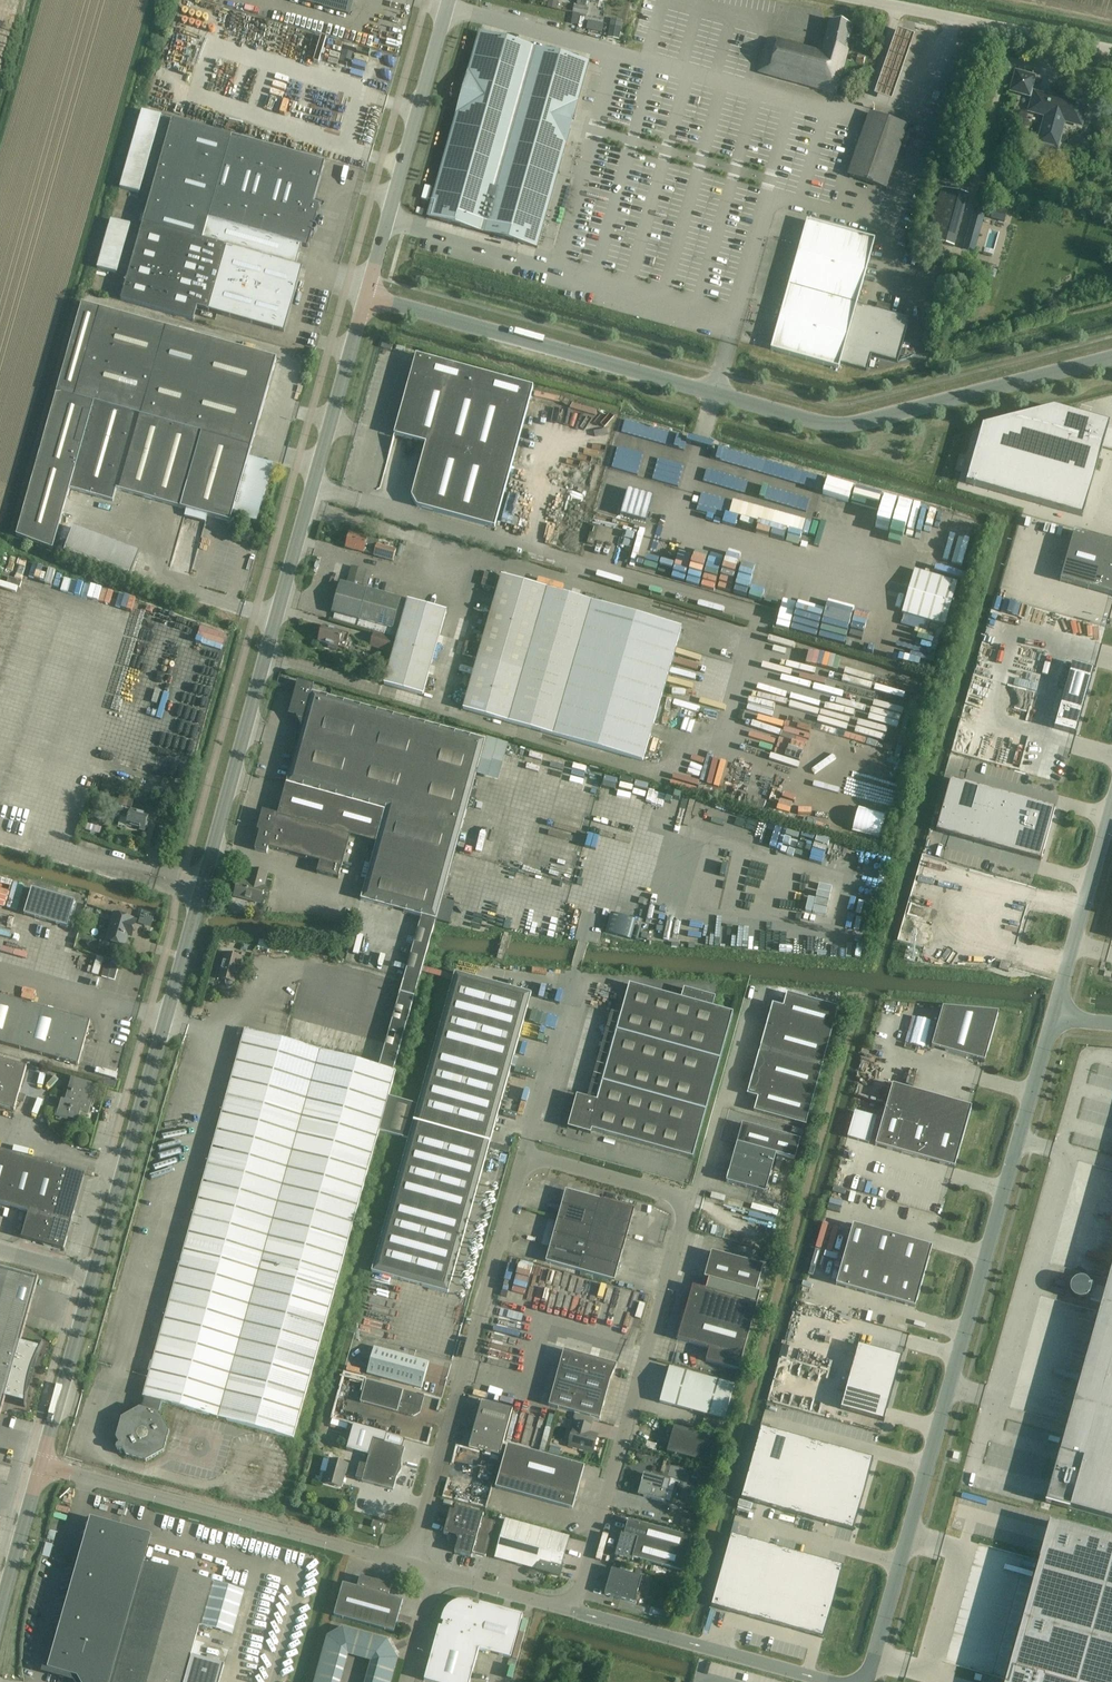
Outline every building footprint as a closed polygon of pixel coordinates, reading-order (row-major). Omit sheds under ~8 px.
[(353,0),(297,0),(349,15),(353,0)] [(548,0),(546,8),(555,10),(556,10),(558,2),(548,0)] [(582,0),(577,0),(577,3),(576,6),(573,5),(572,13),(573,13),(571,24),(578,25),(580,15),(581,7),(582,4),(582,0)] [(581,7),(580,15),(587,16),(588,8),(581,7)] [(588,21),(587,30),(601,33),(603,24),(588,21)] [(836,95),(848,51),(846,50),(852,26),(830,21),(822,54),(767,39),(758,73),(836,95)] [(609,26),(607,38),(619,40),(621,28),(609,26)] [(878,83),(874,94),(877,96),(891,101),(894,94),(898,80),(903,68),(914,36),(897,30),(882,70),(878,83)] [(588,64),(479,34),(428,217),(536,248),(571,123),(588,64)] [(350,65),(354,54),(345,51),(341,62),(350,65)] [(851,57),(850,62),(855,63),(863,66),(865,57),(858,55),(857,59),(851,57)] [(1081,125),(1086,108),(1030,92),(1034,78),(1016,73),(1012,91),(1034,97),(1030,111),(1046,116),(1038,142),(1036,152),(1053,156),(1055,146),(1056,147),(1064,120),(1081,125)] [(907,145),(912,130),(906,128),(906,126),(881,118),(871,114),(850,175),(885,187),(900,143),(907,145)] [(142,223),(121,301),(193,321),(197,308),(284,333),(302,268),(296,266),(301,247),(308,248),(312,233),(314,233),(316,232),(317,229),(315,227),(314,226),(319,206),(313,204),(324,163),(172,120),(142,223)] [(954,248),(968,195),(941,188),(927,241),(954,248)] [(994,207),(990,219),(1004,223),(1007,211),(994,207)] [(972,213),(962,249),(974,253),(985,217),(972,213)] [(790,279),(771,349),(838,368),(840,364),(855,368),(866,371),(870,355),(897,362),(908,320),(855,306),(873,238),(807,219),(790,279)] [(978,302),(989,305),(994,287),(982,285),(978,302)] [(81,305),(16,537),(52,550),(69,490),(113,502),(116,491),(186,511),(184,517),(204,523),(206,516),(230,523),(232,514),(255,520),(269,465),(247,459),(276,360),(222,344),(176,331),(81,305)] [(960,318),(953,316),(948,333),(955,335),(960,318)] [(391,351),(393,345),(382,342),(381,348),(391,351)] [(416,356),(394,436),(399,438),(410,441),(420,444),(426,445),(411,498),(417,508),(494,529),(533,389),(416,356)] [(982,425),(965,483),(1082,517),(1109,423),(1053,408),(982,425)] [(627,490),(620,516),(645,523),(653,497),(627,490)] [(73,529),(64,554),(130,579),(139,554),(135,552),(76,530),(73,529)] [(1060,581),(1111,596),(1111,542),(1081,533),(1074,531),(1060,581)] [(392,562),(396,551),(378,546),(379,542),(367,539),(367,538),(349,533),(349,535),(347,535),(345,540),(347,541),(345,548),(363,554),(363,553),(374,556),(392,562)] [(339,583),(331,613),(334,614),(332,620),(357,627),(397,638),(384,685),(422,696),(446,612),(407,601),(367,590),(372,574),(351,567),(346,585),(339,583)] [(944,626),(957,583),(914,570),(902,614),(944,626)] [(532,730),(571,596),(501,576),(463,709),(532,730)] [(571,596),(532,730),(642,762),(662,695),(676,647),(681,628),(571,596)] [(343,649),(348,635),(322,628),(320,635),(318,635),(317,639),(318,641),(318,642),(328,645),(327,647),(335,650),(336,647),(343,649)] [(391,653),(395,639),(373,633),(370,647),(391,653)] [(1072,665),(1054,729),(1075,735),(1094,671),(1072,665)] [(297,682),(288,715),(296,717),(303,729),(288,783),(326,794),(386,811),(386,814),(379,836),(377,844),(373,858),(361,901),(422,918),(436,922),(477,775),(486,742),(313,694),(311,693),(313,687),(313,686),(297,682)] [(950,780),(936,831),(1039,861),(1054,809),(950,780)] [(260,833),(255,851),(267,855),(268,849),(320,864),(317,873),(338,879),(350,836),(377,844),(379,836),(386,814),(386,811),(326,794),(288,783),(287,785),(278,816),(262,812),(257,832),(260,833)] [(136,791),(133,801),(149,806),(152,796),(136,791)] [(121,792),(117,805),(131,809),(133,801),(135,795),(121,792)] [(120,816),(118,826),(124,828),(125,826),(144,831),(149,814),(130,809),(129,811),(127,819),(123,817),(120,816)] [(263,888),(267,874),(252,870),(248,884),(238,882),(234,897),(260,903),(264,888),(263,888)] [(32,889),(24,915),(67,928),(75,902),(32,889)] [(87,907),(84,919),(90,921),(94,909),(87,907)] [(130,936),(135,921),(132,921),(132,920),(114,914),(106,940),(124,946),(127,935),(130,936)] [(419,931),(413,950),(422,950),(428,951),(433,933),(433,932),(436,922),(422,918),(419,931)] [(121,1419),(116,1439),(119,1444),(116,1446),(116,1449),(117,1451),(120,1452),(123,1451),(126,1456),(146,1462),(163,1452),(169,1432),(159,1414),(162,1403),(293,1439),(379,1132),(387,1134),(390,1135),(399,1100),(396,1100),(389,1098),(396,1072),(394,1072),(416,994),(428,951),(422,950),(413,950),(380,1068),(246,1030),(143,1397),(146,1398),(143,1409),(139,1408),(121,1419)] [(236,984),(242,958),(225,953),(218,979),(225,981),(225,984),(226,987),(228,988),(231,988),(233,987),(235,984),(236,984)] [(1001,962),(999,969),(1008,971),(1009,967),(1010,965),(1001,962)] [(101,977),(101,978),(114,982),(114,981),(118,969),(104,965),(101,977)] [(408,1140),(371,1273),(448,1294),(531,994),(455,973),(418,1106),(399,1100),(390,1135),(408,1140)] [(681,999),(629,985),(596,1102),(576,1096),(570,1120),(571,1120),(571,1119),(573,1120),(575,1121),(577,1125),(578,1127),(577,1130),(576,1129),(576,1131),(590,1134),(591,1131),(692,1159),(733,1014),(712,1008),(715,998),(683,989),(681,999)] [(759,1050),(822,1067),(838,1008),(787,994),(783,1007),(772,1004),(759,1050)] [(90,1022),(0,997),(0,1044),(78,1065),(90,1022)] [(942,1009),(931,1047),(984,1062),(998,1013),(942,1009)] [(805,1126),(822,1067),(759,1050),(747,1095),(757,1098),(754,1112),(805,1126)] [(14,1111),(27,1068),(0,1060),(0,1107),(14,1111)] [(89,1115),(97,1085),(71,1078),(65,1101),(61,1100),(56,1116),(78,1122),(80,1113),(89,1115)] [(114,1090),(116,1083),(105,1080),(103,1087),(114,1090)] [(892,1086),(875,1146),(954,1168),(971,1108),(892,1086)] [(854,1112),(847,1138),(869,1144),(876,1118),(854,1112)] [(571,1120),(570,1120),(568,1128),(576,1131),(576,1129),(577,1130),(578,1127),(577,1125),(575,1121),(573,1120),(571,1119),(571,1120)] [(736,1144),(776,1154),(794,1160),(800,1140),(742,1124),(736,1144)] [(765,1193),(776,1154),(736,1144),(726,1182),(765,1193)] [(43,1162),(4,1151),(0,1166),(0,1205),(29,1213),(43,1162)] [(29,1213),(71,1225),(85,1174),(43,1162),(29,1213)] [(596,1215),(600,1201),(565,1191),(561,1206),(596,1215)] [(596,1215),(630,1225),(634,1211),(600,1201),(596,1215)] [(592,1230),(596,1215),(561,1206),(557,1220),(592,1230)] [(64,1250),(71,1225),(29,1213),(22,1238),(64,1250)] [(626,1239),(630,1225),(596,1215),(592,1230),(626,1239)] [(588,1244),(592,1230),(557,1220),(553,1234),(588,1244)] [(853,1226),(836,1286),(915,1308),(932,1248),(853,1226)] [(622,1253),(626,1239),(592,1230),(588,1244),(622,1253)] [(584,1258),(588,1244),(553,1234),(549,1248),(584,1258)] [(618,1268),(622,1253),(588,1244),(584,1258),(618,1268)] [(580,1272),(584,1258),(549,1248),(545,1262),(580,1272)] [(708,1279),(755,1292),(763,1266),(711,1252),(704,1278),(708,1279)] [(614,1282),(618,1268),(584,1258),(580,1272),(614,1282)] [(1045,1502),(1101,1518),(1104,1518),(1107,1519),(1111,1520),(1111,1521),(1111,1262),(1109,1272),(1107,1279),(1098,1312),(1095,1323),(1093,1329),(1090,1341),(1087,1351),(1085,1359),(1082,1369),(1079,1380),(1077,1389),(1074,1398),(1072,1408),(1068,1420),(1067,1424),(1066,1429),(1064,1435),(1045,1502)] [(40,1347),(21,1341),(38,1278),(0,1268),(0,1415),(5,1397),(24,1403),(24,1408),(25,1408),(25,1404),(26,1401),(26,1398),(26,1394),(27,1390),(29,1376),(30,1377),(30,1376),(31,1376),(32,1376),(32,1375),(32,1374),(32,1373),(32,1372),(31,1372),(31,1371),(34,1363),(36,1359),(37,1355),(39,1352),(40,1349),(42,1346),(43,1343),(43,1342),(40,1347)] [(760,1293),(755,1292),(708,1279),(705,1290),(692,1287),(677,1340),(709,1349),(705,1362),(738,1371),(760,1293)] [(1082,1301),(1085,1300),(1087,1298),(1089,1295),(1090,1291),(1089,1288),(1087,1285),(1085,1283),(1082,1282),(1079,1282),(1076,1282),(1073,1284),(1071,1287),(1070,1290),(1070,1293),(1071,1296),(1073,1299),(1075,1300),(1078,1301),(1082,1301)] [(858,1346),(841,1409),(883,1421),(901,1358),(858,1346)] [(422,1389),(429,1363),(414,1359),(374,1348),(367,1374),(422,1389)] [(564,1351),(548,1406),(574,1413),(594,1419),(600,1420),(610,1380),(617,1365),(564,1351)] [(724,1421),(734,1386),(669,1368),(659,1403),(724,1421)] [(413,1417),(420,1413),(424,1397),(366,1381),(360,1402),(413,1417)] [(468,1449),(499,1457),(503,1445),(512,1410),(481,1401),(468,1449)] [(573,1429),(568,1446),(593,1453),(597,1438),(588,1436),(591,1426),(592,1426),(594,1419),(574,1413),(573,1418),(576,1425),(575,1429),(573,1429)] [(353,1426),(346,1451),(368,1457),(366,1466),(359,1464),(355,1479),(362,1481),(361,1482),(393,1491),(396,1479),(401,1471),(401,1462),(404,1449),(392,1446),(394,1437),(353,1426)] [(710,1465),(717,1439),(674,1427),(667,1453),(710,1465)] [(761,1429),(741,1499),(853,1531),(873,1460),(761,1429)] [(655,1451),(657,1445),(647,1442),(645,1449),(655,1451)] [(572,1510),(584,1467),(545,1456),(507,1446),(495,1488),(572,1510)] [(347,1474),(349,1465),(331,1460),(327,1474),(325,1473),(322,1482),(340,1487),(344,1473),(347,1474)] [(693,1468),(692,1476),(696,1477),(697,1480),(696,1485),(705,1487),(706,1480),(708,1472),(693,1468)] [(646,1483),(641,1485),(643,1488),(645,1491),(643,1497),(665,1503),(672,1505),(678,1484),(670,1482),(649,1476),(647,1482),(646,1483)] [(483,1515),(455,1507),(454,1512),(450,1511),(443,1534),(448,1535),(448,1538),(448,1541),(449,1543),(450,1544),(453,1548),(454,1548),(456,1549),(455,1554),(471,1558),(473,1554),(485,1557),(495,1523),(482,1519),(483,1515)] [(681,1521),(680,1526),(695,1530),(697,1523),(695,1523),(694,1522),(695,1516),(683,1513),(682,1519),(681,1521)] [(47,1669),(77,1678),(79,1681),(219,1681),(224,1665),(191,1655),(199,1625),(232,1634),(244,1591),(211,1582),(147,1563),(147,1564),(142,1563),(150,1535),(90,1518),(47,1669)] [(494,1559),(558,1576),(569,1538),(505,1520),(494,1559)] [(371,1527),(381,1530),(383,1524),(372,1521),(371,1527)] [(692,1538),(628,1521),(624,1535),(621,1535),(615,1557),(632,1562),(633,1559),(683,1572),(692,1538)] [(1049,1523),(1048,1522),(1048,1523),(1004,1681),(1111,1681),(1111,1540),(1049,1523)] [(730,1536),(711,1606),(823,1638),(843,1568),(730,1536)] [(633,1569),(620,1566),(619,1571),(632,1575),(633,1569)] [(635,1603),(641,1578),(611,1570),(604,1595),(635,1603)] [(371,1581),(360,1577),(357,1588),(342,1584),(333,1616),(394,1633),(403,1601),(388,1597),(391,1586),(380,1583),(371,1580),(371,1581)] [(474,1606),(475,1603),(469,1602),(463,1601),(457,1601),(452,1604),(447,1607),(444,1612),(442,1617),(440,1623),(443,1623),(441,1628),(439,1627),(424,1681),(427,1681),(470,1681),(479,1650),(511,1659),(522,1616),(479,1604),(479,1607),(474,1606)] [(397,1659),(387,1641),(342,1629),(327,1637),(314,1681),(341,1681),(348,1656),(370,1662),(365,1681),(391,1681),(397,1659)]
